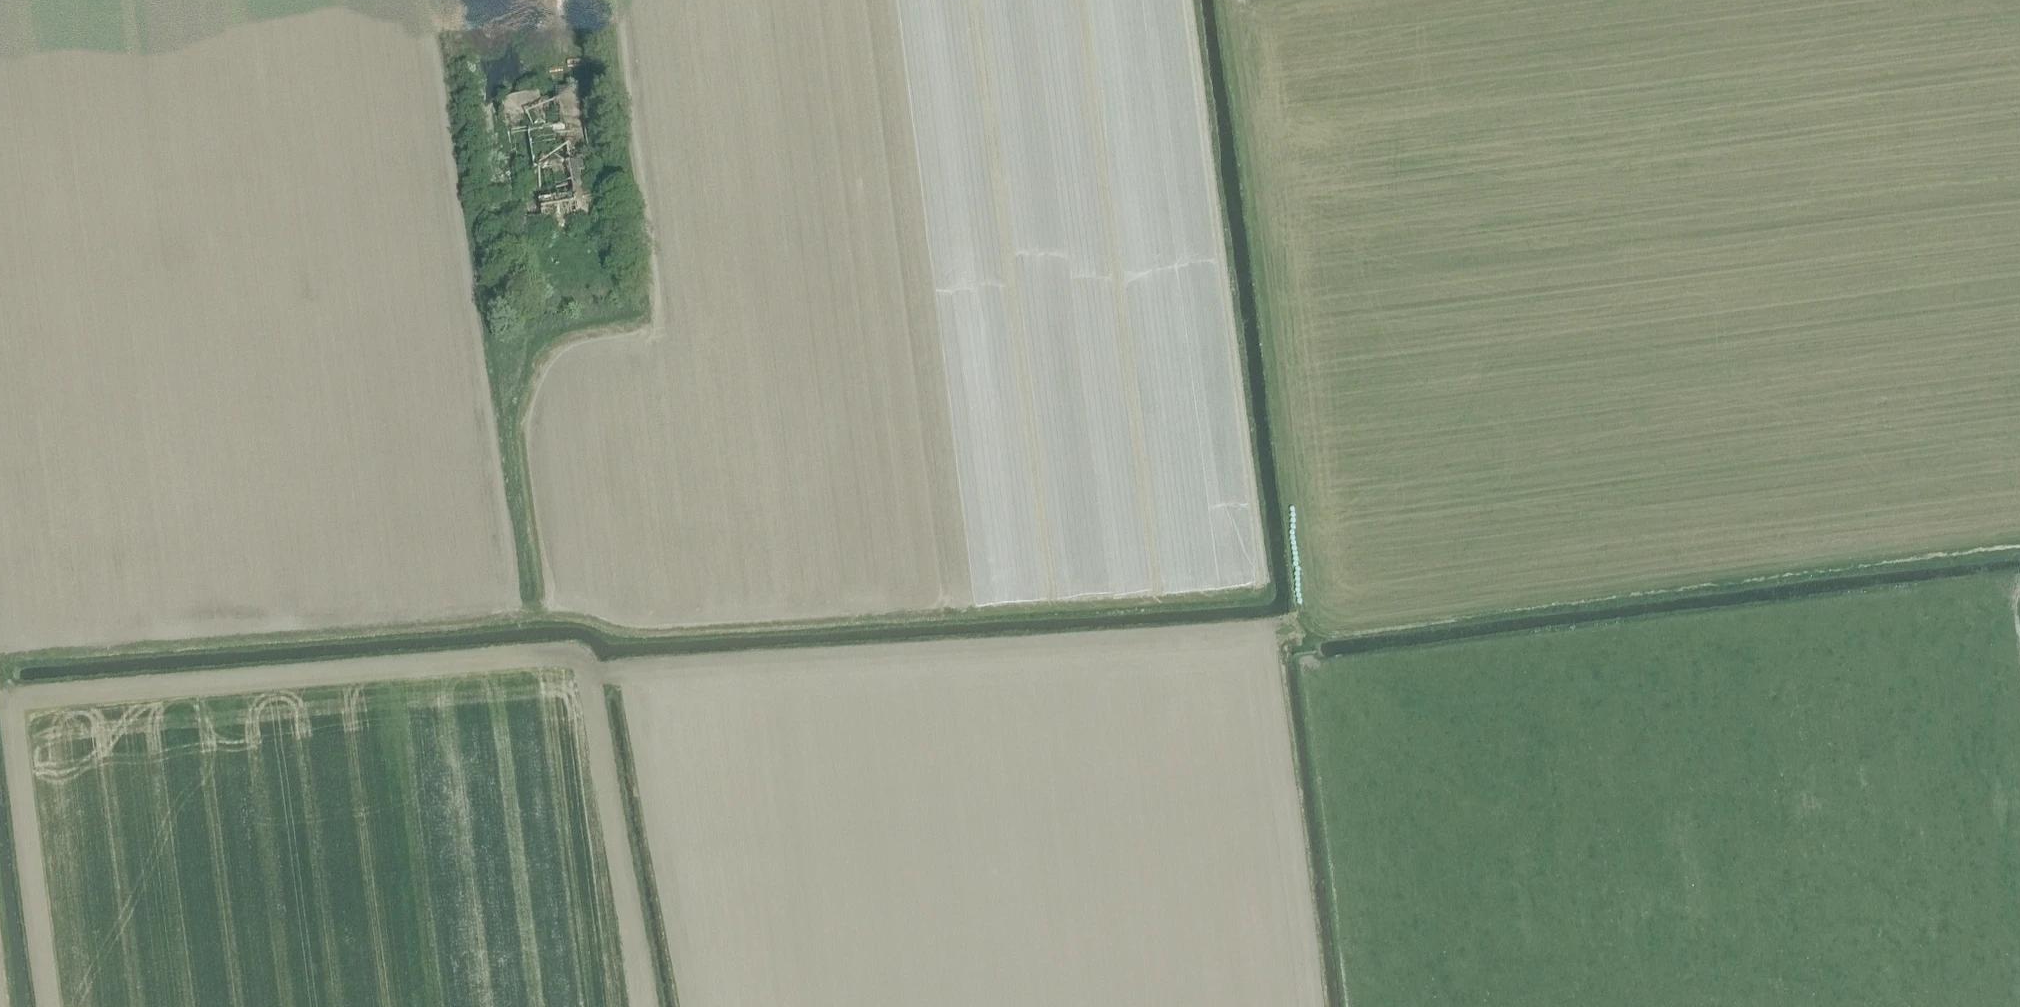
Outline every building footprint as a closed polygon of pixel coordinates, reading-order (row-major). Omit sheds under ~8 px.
[(579,87),(505,100),(528,232),(600,220),(594,183),(605,181),(602,166),(593,167),(579,87)]
